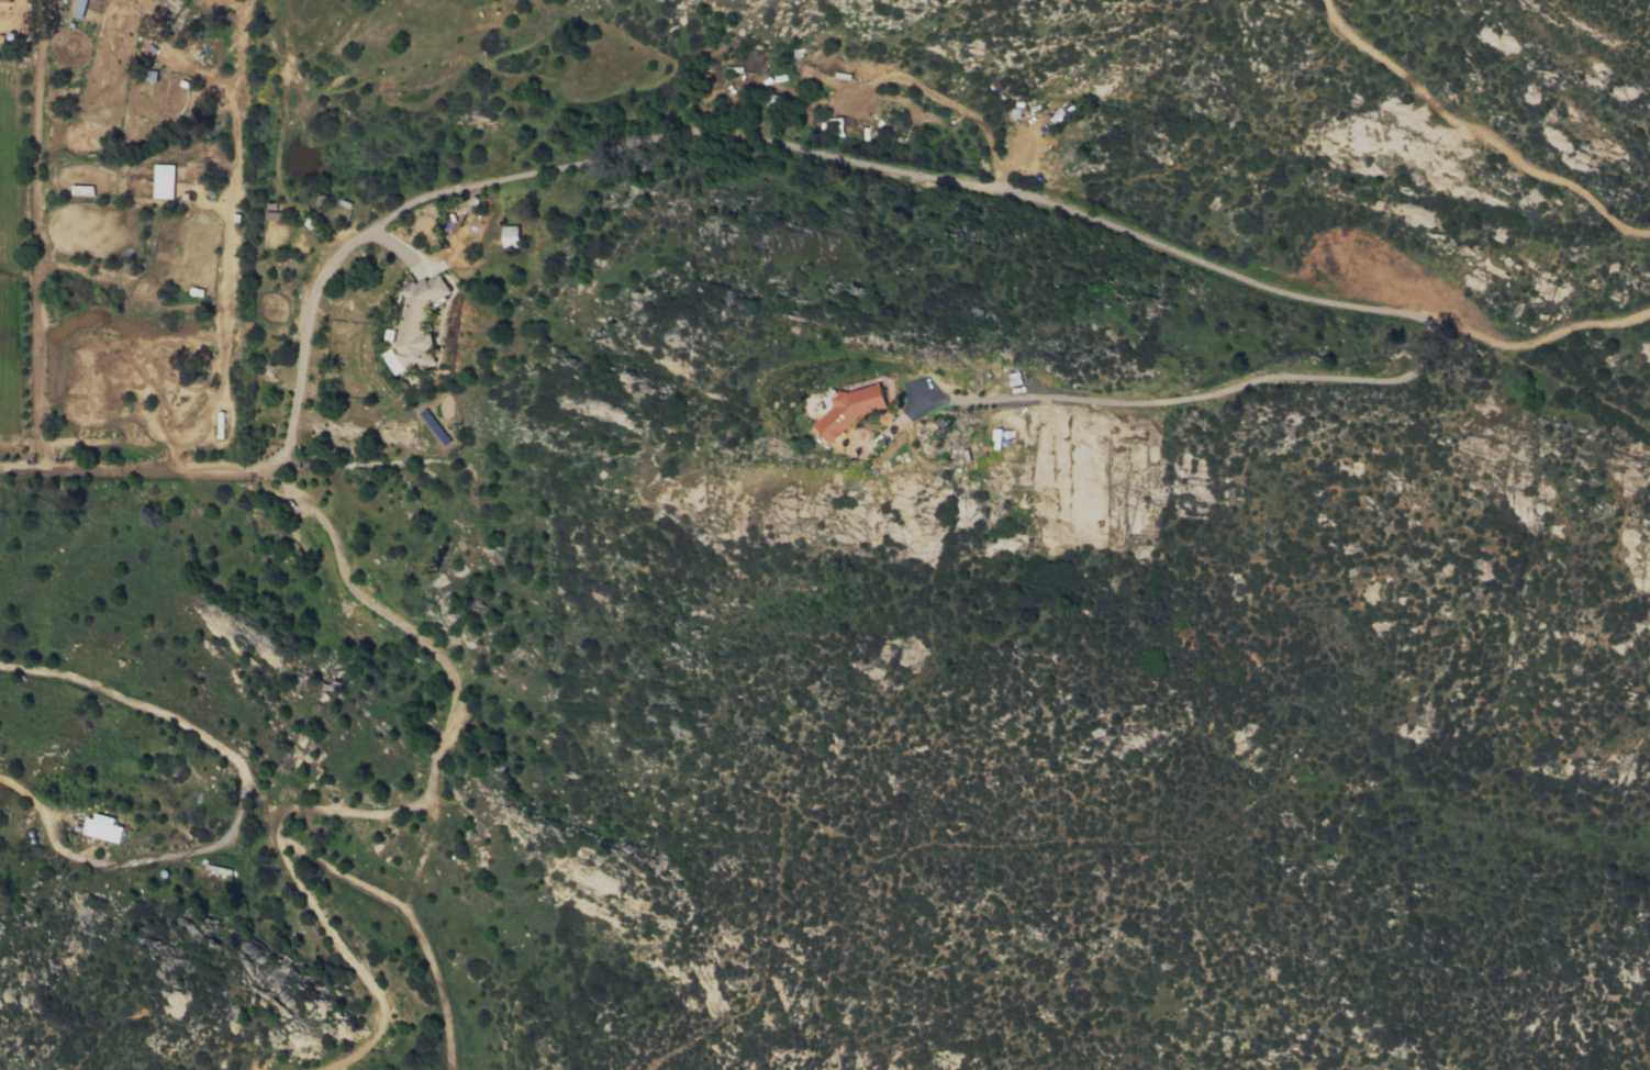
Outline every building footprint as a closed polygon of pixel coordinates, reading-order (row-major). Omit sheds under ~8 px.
[(104,0),(76,0),(72,16),(98,23),(104,0)] [(173,198),(174,165),(154,164),(153,198),(173,198)] [(503,226),(504,247),(518,247),(517,225),(503,226)] [(449,293),(438,273),(428,279),(413,282),(402,287),(404,297),(394,341),(396,352),(390,351),(383,354),(395,374),(413,364),(421,365),(432,364),(431,360),(425,349),(431,346),(429,335),(424,326),(428,305),(449,293)] [(813,424),(830,443),(863,413),(886,408),(880,383),(838,393),(832,398),(833,406),(813,424)] [(123,826),(114,825),(115,818),(86,814),(83,836),(121,841),(123,826)]
